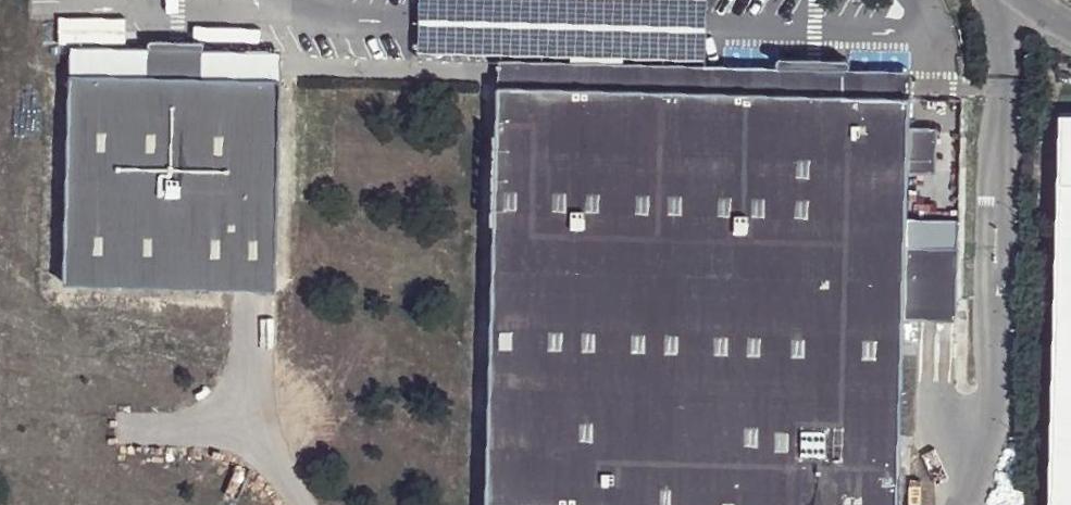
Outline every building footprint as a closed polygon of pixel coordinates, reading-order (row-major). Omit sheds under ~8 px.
[(496,62),(496,88),(909,97),(909,69),(845,67),(847,65),(848,61),(844,58),(778,57),(776,59),(776,63),(779,66),(619,62),(619,58),(702,60),(703,0),(416,0),(415,59),(496,62)] [(196,82),(279,83),(279,57),(66,51),(65,79),(148,81),(148,76),(154,70),(191,71),(196,77),(196,82)] [(274,293),(279,83),(196,82),(196,77),(191,71),(154,70),(148,76),(148,81),(65,79),(60,289),(274,293)] [(496,88),(486,504),(901,504),(904,320),(906,245),(907,173),(908,126),(909,97),(496,88)] [(1060,118),(1049,504),(1070,504),(1070,119),(1060,118)] [(934,173),(935,127),(908,126),(907,173),(934,173)] [(906,245),(904,320),(956,321),(958,246),(906,245)]
